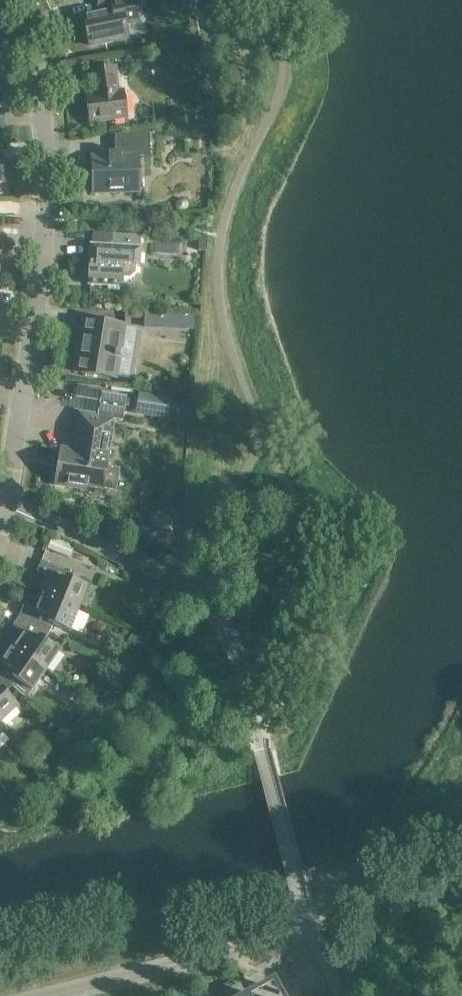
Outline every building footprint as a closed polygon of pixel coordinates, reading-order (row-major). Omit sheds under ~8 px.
[(111,10),(83,16),(83,18),(81,18),(82,24),(84,23),(89,46),(128,37),(125,26),(139,23),(135,0),(109,0),(111,10)] [(115,67),(91,70),(94,94),(86,95),(89,123),(127,118),(123,91),(118,91),(115,67)] [(203,111),(189,112),(190,124),(204,123),(203,111)] [(139,192),(138,157),(150,157),(149,133),(119,134),(120,152),(108,152),(108,157),(91,157),(92,193),(139,192)] [(92,233),(91,245),(90,245),(89,263),(92,263),(92,267),(89,267),(88,284),(122,286),(122,279),(129,280),(136,274),(136,265),(139,266),(141,235),(92,233)] [(159,314),(125,311),(125,317),(145,318),(145,325),(159,326),(159,314)] [(125,325),(82,318),(81,320),(83,321),(81,330),(80,330),(77,348),(80,349),(79,356),(76,356),(73,371),(117,378),(125,325)] [(168,396),(137,391),(134,407),(150,409),(149,413),(165,416),(168,396)] [(57,449),(54,468),(57,469),(55,485),(86,490),(86,486),(103,489),(103,487),(114,489),(118,470),(108,468),(110,458),(108,458),(114,420),(123,421),(127,396),(103,392),(99,416),(79,413),(75,434),(77,435),(75,442),(74,442),(73,450),(61,448),(61,450),(57,449)] [(52,538),(47,549),(70,558),(74,547),(52,538)] [(46,576),(39,593),(79,609),(88,586),(71,579),(73,574),(41,561),(36,572),(46,576)] [(79,609),(39,593),(32,609),(23,605),(19,616),(49,632),(52,624),(69,631),(79,609)] [(49,632),(19,616),(12,625),(21,631),(10,646),(46,670),(60,650),(44,639),(49,632)] [(10,646),(0,661),(0,660),(0,677),(8,684),(13,677),(32,690),(46,670),(10,646)] [(0,677),(0,723),(18,706),(2,689),(8,684),(0,677)]
